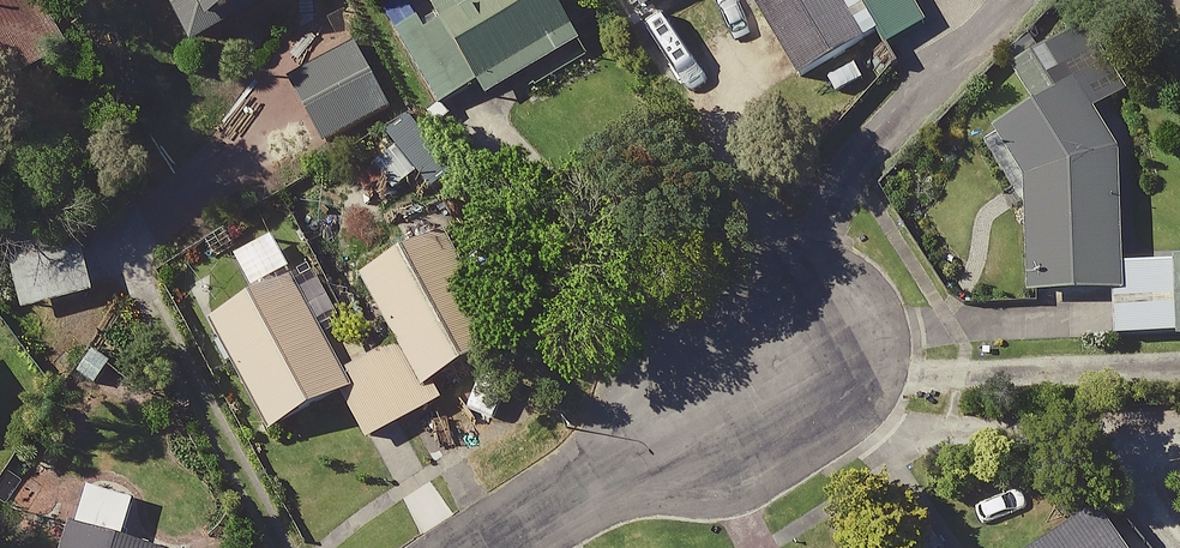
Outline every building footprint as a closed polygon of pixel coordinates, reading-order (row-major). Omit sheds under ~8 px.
[(56,0),(0,0),(0,128),(1,127),(97,70),(56,0)] [(147,9),(163,0),(142,0),(147,9)] [(318,0),(185,0),(217,59),(320,3),(318,0)] [(414,35),(470,121),(595,40),(569,0),(453,0),(458,8),(414,35)] [(652,21),(687,0),(639,0),(652,21)] [(806,81),(876,43),(852,0),(763,0),(806,81)] [(1050,112),(992,153),(1030,205),(1035,301),(1119,297),(1121,346),(1179,343),(1179,264),(1126,266),(1120,125),(1152,94),(1080,18),(1017,78),(1050,112)] [(398,41),(300,82),(327,147),(425,106),(398,41)] [(303,278),(286,242),(246,262),(264,297),(303,278)] [(519,364),(463,247),(379,288),(406,345),(351,372),(311,290),(229,329),(285,446),(360,409),(378,446),(454,409),(448,398),(519,364)] [(149,507),(100,490),(81,547),(136,547),(149,507)] [(1110,522),(1071,547),(1128,547),(1110,522)]
